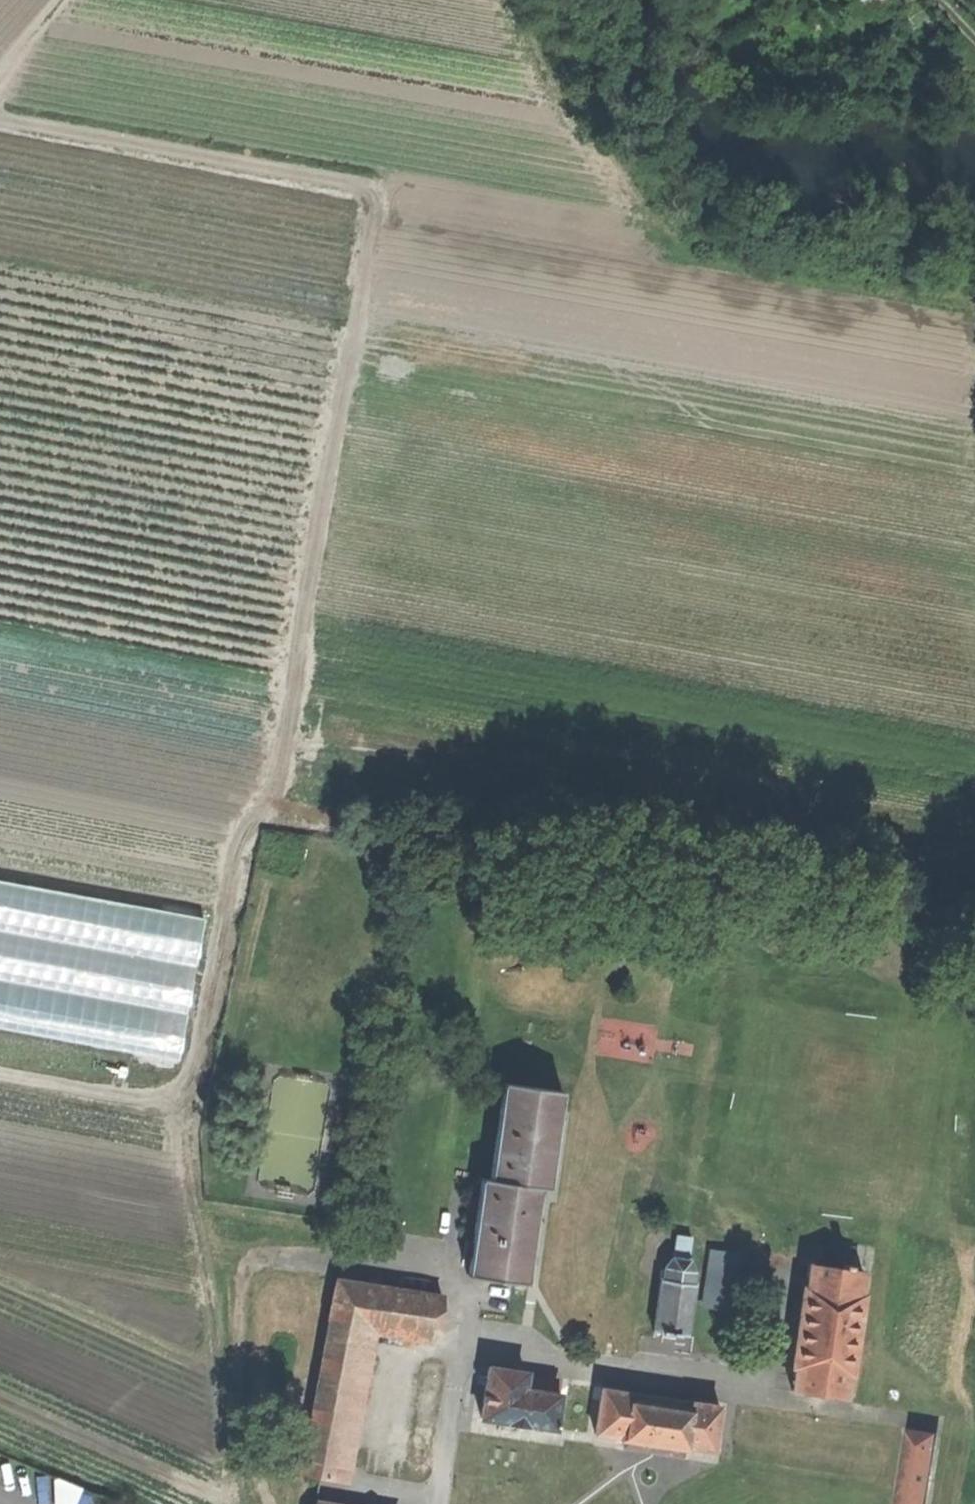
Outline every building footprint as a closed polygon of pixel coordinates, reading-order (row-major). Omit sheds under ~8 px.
[(471,1260),(468,1277),(524,1284),(538,1187),(547,1189),(560,1092),(505,1084),(491,1181),(482,1180),(473,1241),(471,1260)] [(462,1259),(471,1260),(473,1241),(464,1241),(462,1259)] [(689,1246),(675,1243),(672,1258),(664,1268),(661,1282),(659,1282),(652,1332),(686,1338),(694,1288),(692,1286),(693,1269),(692,1266),(688,1261),(689,1246)] [(852,1250),(826,1247),(824,1269),(811,1267),(807,1291),(805,1291),(789,1393),(849,1401),(864,1298),(860,1298),(864,1274),(849,1271),(852,1250)] [(739,1258),(711,1254),(703,1311),(732,1315),(739,1258)] [(323,1277),(317,1310),(330,1312),(336,1281),(336,1279),(323,1277)] [(329,1478),(335,1474),(356,1363),(352,1362),(360,1326),(437,1339),(444,1299),(336,1281),(330,1312),(317,1310),(309,1354),(322,1357),(300,1473),(329,1478)] [(482,1420),(554,1429),(558,1396),(523,1391),(525,1374),(489,1370),(482,1420)] [(560,1380),(525,1374),(523,1391),(558,1396),(560,1380)] [(686,1447),(713,1451),(720,1408),(694,1404),(694,1402),(628,1392),(628,1394),(603,1389),(596,1433),(622,1437),(622,1440),(627,1440),(625,1448),(654,1453),(684,1458),(686,1447)] [(912,1433),(901,1503),(925,1503),(935,1436),(912,1433)]
